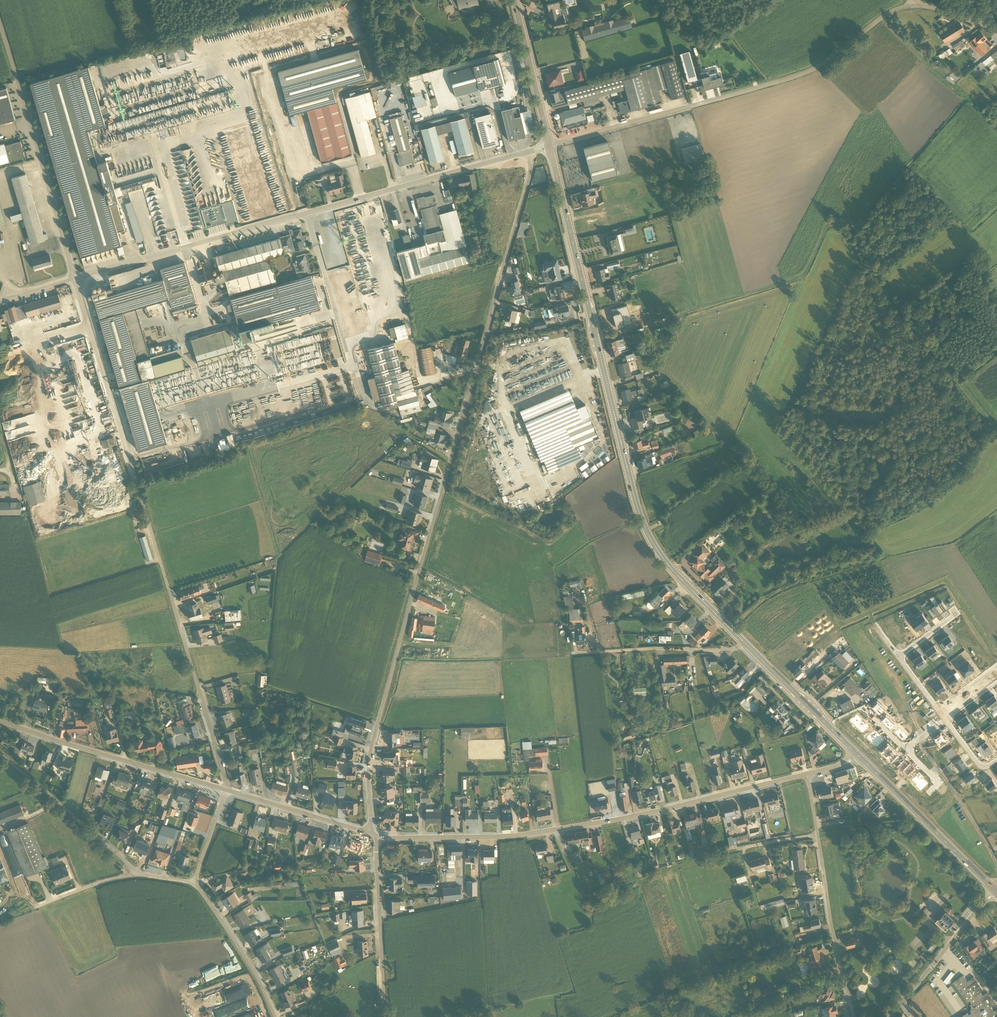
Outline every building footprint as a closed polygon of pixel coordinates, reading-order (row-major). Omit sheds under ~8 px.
[(452,1),(454,4),(456,5),(458,7),(459,10),(461,9),(466,11),(467,8),(479,5),(477,0),(452,0),(452,1)] [(557,0),(552,0),(550,1),(550,3),(547,4),(546,4),(552,26),(553,25),(554,28),(563,26),(562,23),(565,22),(563,15),(567,13),(566,8),(560,9),(558,1),(557,2),(557,0)] [(495,8),(488,10),(490,18),(497,16),(495,8)] [(584,41),(631,28),(628,17),(613,21),(613,20),(585,28),(585,29),(581,31),(581,32),(580,32),(581,35),(582,35),(584,41)] [(953,24),(939,33),(945,43),(965,30),(960,23),(955,26),(953,24)] [(969,42),(981,56),(988,50),(982,43),(987,39),(981,32),(969,42)] [(952,46),(956,51),(965,46),(963,41),(966,39),(965,37),(961,40),(962,40),(952,46)] [(949,48),(939,55),(940,58),(946,54),(948,56),(952,53),(949,48)] [(358,50),(278,72),(290,115),(304,111),(305,118),(308,117),(321,163),(350,155),(332,89),(366,79),(358,50)] [(985,66),(996,56),(996,50),(982,62),(985,66)] [(679,54),(687,82),(697,80),(689,51),(679,54)] [(661,104),(661,102),(658,90),(667,88),(670,99),(684,96),(684,95),(674,60),(651,67),(650,64),(639,67),(636,68),(637,71),(621,75),(631,110),(656,103),(657,105),(661,104)] [(492,61),(449,73),(455,97),(499,85),(492,61)] [(88,67),(30,84),(81,257),(121,245),(117,232),(124,230),(116,203),(123,201),(122,198),(117,199),(116,196),(128,193),(127,188),(121,190),(120,187),(114,189),(106,161),(97,164),(88,130),(105,125),(102,114),(108,113),(107,108),(101,109),(88,67)] [(581,68),(574,70),(577,82),(584,80),(581,68)] [(548,86),(563,83),(560,70),(545,74),(548,86)] [(704,90),(723,85),(721,77),(720,71),(709,74),(708,71),(700,73),(703,85),(704,90)] [(631,110),(621,75),(572,88),(571,85),(563,87),(564,92),(568,105),(583,101),(584,106),(593,104),(600,102),(598,96),(619,91),(622,102),(617,103),(620,113),(624,112),(627,112),(631,110)] [(372,89),(374,95),(389,91),(387,84),(372,89)] [(15,120),(6,88),(0,90),(0,124),(15,120)] [(552,109),(568,105),(564,92),(559,93),(559,91),(549,94),(552,109)] [(350,97),(345,99),(361,158),(376,153),(367,119),(376,117),(369,92),(355,96),(355,92),(349,93),(350,97)] [(378,110),(386,108),(383,99),(376,102),(378,110)] [(525,134),(520,112),(518,107),(501,111),(508,141),(526,137),(525,134)] [(582,107),(559,113),(563,127),(567,126),(568,129),(587,124),(582,107)] [(520,112),(525,134),(535,131),(530,110),(520,112)] [(419,125),(414,126),(415,132),(421,131),(429,164),(444,160),(437,135),(452,131),(459,156),(473,152),(467,128),(471,127),(467,112),(419,125)] [(490,113),(474,118),(482,149),(499,144),(490,113)] [(402,116),(390,119),(400,158),(397,158),(399,167),(414,162),(402,116)] [(223,142),(224,144),(227,143),(224,135),(218,137),(220,143),(223,142)] [(0,144),(0,164),(25,157),(20,142),(5,146),(4,143),(0,144)] [(583,148),(592,181),(617,175),(608,142),(583,148)] [(681,149),(685,164),(705,159),(700,144),(681,149)] [(191,147),(181,150),(184,161),(187,160),(188,161),(187,158),(193,157),(193,154),(191,147)] [(220,204),(198,210),(184,157),(180,158),(179,155),(175,156),(175,157),(174,157),(194,230),(203,228),(200,216),(204,215),(207,226),(224,222),(220,204)] [(19,205),(33,201),(25,174),(11,179),(19,205)] [(331,183),(327,184),(330,194),(339,191),(339,192),(346,190),(342,174),(335,176),(335,174),(329,175),(331,183)] [(464,177),(457,178),(459,188),(461,188),(461,192),(466,191),(465,187),(467,186),(468,192),(476,190),(473,174),(465,175),(466,178),(464,178),(464,177)] [(580,195),(582,207),(593,204),(592,198),(596,197),(594,191),(597,190),(597,191),(601,190),(600,186),(586,190),(587,193),(580,195)] [(426,244),(396,252),(404,281),(423,275),(469,263),(464,246),(466,246),(456,210),(455,210),(439,214),(436,206),(437,205),(434,195),(424,198),(424,197),(416,199),(419,210),(420,210),(427,234),(423,235),(426,244)] [(33,201),(19,205),(21,213),(10,216),(12,222),(23,219),(24,222),(22,222),(24,226),(25,226),(29,238),(30,244),(31,244),(45,240),(43,235),(33,201)] [(129,218),(136,216),(131,202),(125,204),(129,218)] [(391,211),(390,211),(393,219),(391,220),(393,226),(398,225),(398,223),(401,222),(397,209),(394,210),(393,210),(391,211)] [(136,216),(129,218),(137,243),(143,241),(136,216)] [(623,228),(624,234),(634,231),(633,225),(623,228)] [(217,277),(216,277),(199,282),(200,286),(216,281),(216,283),(221,281),(222,283),(226,282),(232,303),(227,305),(229,311),(233,310),(242,342),(249,340),(252,339),(256,338),(255,338),(260,336),(258,332),(260,331),(273,328),(271,322),(320,309),(311,276),(277,286),(269,259),(284,255),(284,254),(307,247),(305,239),(307,239),(306,235),(302,236),(300,229),(292,232),(293,234),(290,234),(279,238),(280,238),(216,256),(220,271),(221,275),(217,277)] [(408,234),(402,236),(404,243),(410,241),(408,234)] [(539,234),(533,235),(535,247),(541,247),(539,234)] [(621,252),(617,234),(606,237),(610,255),(621,252)] [(295,263),(292,263),(293,266),(294,266),(296,272),(295,272),(296,273),(297,274),(296,275),(297,277),(299,279),(301,278),(302,276),(302,274),(303,274),(304,272),(307,274),(309,273),(306,263),(305,263),(305,262),(307,261),(305,254),(296,257),(297,260),(295,261),(296,263),(295,264),(295,263)] [(49,255),(32,260),(35,270),(52,265),(49,255)] [(220,271),(216,256),(213,257),(217,273),(215,273),(216,277),(217,277),(221,275),(220,271)] [(555,280),(560,278),(556,260),(549,262),(547,261),(546,260),(545,260),(544,261),(544,262),(543,263),(542,264),(543,270),(541,270),(543,277),(544,282),(555,280)] [(618,262),(606,264),(607,268),(595,271),(596,272),(597,279),(598,281),(598,282),(610,279),(608,271),(614,270),(613,269),(620,267),(618,262)] [(163,279),(169,299),(171,309),(195,301),(184,263),(160,270),(163,279)] [(516,277),(510,278),(511,282),(510,282),(512,288),(508,289),(509,294),(511,293),(511,295),(518,294),(517,292),(520,291),(516,277)] [(169,299),(163,279),(113,294),(112,289),(106,291),(105,289),(92,293),(92,296),(88,297),(89,301),(94,300),(99,319),(136,308),(145,305),(157,302),(169,299)] [(552,289),(555,299),(564,297),(562,290),(563,290),(562,286),(561,286),(561,283),(555,284),(556,288),(552,289)] [(611,300),(620,298),(616,284),(605,286),(606,291),(608,290),(611,300)] [(5,313),(7,320),(8,323),(62,307),(58,295),(4,311),(5,313)] [(157,302),(145,305),(147,311),(158,308),(157,302)] [(197,305),(172,312),(173,314),(197,307),(197,305)] [(548,310),(549,317),(554,316),(554,317),(557,316),(557,318),(560,317),(561,321),(566,320),(565,316),(569,315),(567,305),(548,310)] [(624,326),(632,323),(627,306),(611,310),(616,329),(624,326)] [(136,308),(99,319),(138,451),(167,443),(148,379),(185,368),(181,354),(182,353),(181,348),(150,357),(136,308)] [(504,315),(502,321),(503,321),(503,319),(518,323),(520,316),(518,316),(519,312),(518,312),(518,311),(508,309),(506,315),(503,314),(504,315)] [(404,324),(389,329),(391,338),(396,336),(397,341),(408,338),(404,324)] [(229,329),(191,340),(198,365),(236,353),(229,329)] [(632,343),(643,340),(640,335),(639,332),(636,333),(630,335),(631,337),(630,338),(632,343)] [(636,353),(635,352),(633,352),(633,351),(629,352),(628,348),(626,349),(625,346),(628,346),(627,344),(630,343),(629,340),(625,341),(625,338),(630,335),(622,338),(607,342),(611,356),(622,353),(623,355),(624,355),(625,358),(627,358),(646,352),(645,350),(636,353)] [(456,345),(453,355),(466,358),(468,351),(467,351),(469,341),(461,338),(459,346),(456,345)] [(401,416),(407,414),(420,410),(415,392),(414,392),(414,390),(409,370),(402,372),(394,343),(367,350),(375,378),(368,380),(371,391),(369,392),(370,396),(372,395),(373,401),(380,399),(383,408),(395,405),(396,409),(399,408),(401,416)] [(430,347),(418,349),(423,376),(435,374),(430,347)] [(456,357),(445,354),(446,362),(454,364),(456,357)] [(634,358),(633,356),(626,359),(627,362),(617,365),(621,379),(631,376),(628,363),(635,360),(634,358)] [(644,394),(643,389),(630,392),(629,389),(620,391),(621,396),(622,402),(632,399),(631,397),(644,394)] [(570,391),(520,412),(540,462),(543,461),(545,464),(541,465),(545,475),(548,473),(548,471),(582,458),(577,446),(599,437),(585,405),(577,408),(574,401),(570,391)] [(428,394),(426,396),(429,401),(430,401),(430,402),(427,404),(430,408),(437,406),(428,394)] [(636,418),(631,419),(633,429),(634,429),(634,431),(634,432),(635,432),(636,433),(642,431),(643,431),(643,430),(643,429),(643,427),(644,426),(644,424),(645,423),(646,422),(646,421),(647,420),(647,419),(651,418),(649,410),(650,410),(649,407),(634,411),(636,418)] [(427,428),(435,430),(437,425),(438,425),(438,423),(448,426),(450,418),(449,417),(450,414),(441,412),(439,417),(435,416),(433,421),(429,420),(428,423),(427,428)] [(26,415),(3,421),(5,430),(20,426),(22,425),(22,422),(25,421),(26,424),(28,423),(26,415)] [(435,430),(427,428),(425,437),(429,438),(428,444),(443,447),(445,439),(444,439),(445,436),(435,433),(435,430)] [(394,440),(400,434),(397,431),(391,436),(394,440)] [(112,437),(101,441),(103,448),(114,444),(112,437)] [(640,440),(632,442),(634,449),(638,448),(638,449),(642,448),(650,447),(649,442),(641,443),(641,440),(640,440)] [(676,453),(674,447),(672,448),(672,446),(661,450),(662,451),(659,453),(661,458),(676,453)] [(437,460),(438,458),(429,453),(429,452),(428,452),(428,451),(424,450),(424,451),(423,454),(432,457),(432,458),(414,453),(413,453),(413,454),(412,454),(411,457),(412,457),(412,459),(412,460),(416,461),(417,458),(420,458),(419,461),(420,461),(418,467),(434,471),(438,460),(437,460)] [(637,461),(638,468),(653,464),(650,455),(650,454),(644,456),(645,458),(640,459),(641,460),(637,461)] [(398,459),(397,465),(410,468),(411,466),(412,465),(413,462),(412,461),(412,460),(408,459),(407,460),(406,459),(406,461),(402,460),(398,459)] [(66,495),(62,475),(47,478),(51,498),(66,495)] [(415,487),(429,491),(432,480),(415,475),(413,481),(416,482),(415,487)] [(393,477),(389,476),(388,480),(392,482),(392,483),(402,486),(403,480),(393,477)] [(23,487),(29,506),(45,501),(40,481),(23,487)] [(9,484),(0,484),(0,495),(10,495),(9,484)] [(406,496),(399,494),(397,501),(404,503),(406,496)] [(416,494),(413,505),(424,508),(427,497),(416,494)] [(0,502),(0,515),(21,515),(21,502),(0,502)] [(386,503),(385,509),(397,512),(398,507),(386,503)] [(409,510),(406,522),(418,525),(420,518),(421,518),(422,514),(409,510)] [(396,546),(400,547),(408,550),(411,539),(415,540),(417,532),(406,529),(406,531),(404,531),(403,534),(400,533),(398,539),(396,546)] [(139,539),(146,562),(153,560),(146,537),(139,539)] [(720,571),(725,566),(722,563),(723,562),(716,554),(710,560),(713,563),(714,565),(709,569),(703,564),(705,562),(701,559),(705,556),(706,556),(707,555),(709,554),(709,553),(709,551),(705,546),(704,547),(701,545),(699,547),(697,548),(695,549),(694,550),(693,553),(691,555),(695,559),(692,563),(694,565),(693,566),(698,571),(697,573),(703,578),(704,577),(709,582),(714,577),(713,576),(714,574),(715,574),(717,572),(719,570),(720,571)] [(382,555),(367,551),(364,561),(379,566),(382,555)] [(710,589),(716,595),(719,592),(721,594),(725,591),(724,590),(729,585),(721,578),(710,589)] [(179,593),(181,600),(201,593),(199,586),(190,589),(190,587),(185,588),(186,591),(179,593)] [(650,605),(651,606),(652,605),(654,607),(657,604),(657,605),(660,603),(661,604),(668,596),(667,595),(670,592),(665,587),(650,603),(651,604),(650,605)] [(219,594),(205,597),(206,603),(220,600),(219,594)] [(416,601),(442,612),(445,606),(419,595),(416,601)] [(569,622),(584,622),(583,608),(573,609),(571,595),(563,596),(567,610),(567,620),(569,620),(569,622)] [(188,615),(206,609),(204,601),(189,606),(190,607),(186,609),(188,615)] [(942,601),(935,606),(940,613),(947,608),(942,601)] [(669,605),(664,610),(668,615),(671,612),(676,618),(684,609),(679,604),(673,610),(669,605)] [(937,615),(940,613),(935,606),(934,605),(928,610),(934,617),(937,615)] [(225,621),(241,620),(240,610),(224,611),(224,612),(222,612),(222,614),(224,614),(225,621)] [(922,613),(916,617),(923,626),(929,622),(922,613)] [(433,634),(435,618),(420,615),(418,629),(422,629),(422,632),(433,634)] [(677,625),(678,626),(678,627),(682,631),(688,626),(690,627),(696,621),(691,615),(685,621),(684,620),(680,624),(679,623),(677,625)] [(917,630),(923,626),(916,617),(910,622),(917,630)] [(408,637),(412,637),(413,631),(415,632),(417,619),(412,618),(411,626),(409,626),(408,637)] [(225,631),(234,630),(233,625),(233,622),(225,623),(225,626),(225,631)] [(445,636),(449,626),(439,623),(436,632),(445,636)] [(585,639),(584,626),(579,627),(579,628),(577,629),(577,634),(576,634),(576,643),(583,643),(583,639),(585,639)] [(694,637),(698,642),(703,637),(705,638),(708,635),(707,634),(709,631),(705,626),(694,637)] [(194,631),(197,643),(207,640),(206,634),(207,633),(207,635),(212,633),(210,627),(204,628),(194,631)] [(213,636),(215,643),(223,641),(221,634),(213,636)] [(939,642),(945,650),(955,643),(949,635),(945,638),(945,637),(939,642)] [(691,637),(687,641),(693,647),(697,643),(691,637)] [(939,652),(934,645),(926,651),(931,658),(939,652)] [(815,651),(804,661),(806,664),(813,657),(814,658),(818,654),(815,651)] [(839,652),(831,658),(842,669),(853,658),(846,651),(842,655),(839,652)] [(921,655),(913,661),(918,667),(926,661),(921,655)] [(703,657),(707,671),(710,670),(709,667),(709,664),(716,664),(716,657),(703,657)] [(724,666),(723,667),(729,673),(738,665),(736,663),(737,662),(737,661),(736,660),(735,660),(733,660),(732,659),(726,664),(725,663),(724,664),(723,665),(724,666)] [(970,672),(974,670),(968,662),(959,669),(965,677),(968,674),(971,673),(970,672)] [(808,668),(803,663),(796,670),(797,671),(794,674),(798,679),(805,673),(804,672),(808,668)] [(658,665),(661,680),(662,686),(675,685),(674,677),(664,677),(663,670),(662,665),(658,665)] [(749,672),(744,667),(733,678),(731,679),(742,691),(745,690),(749,686),(745,682),(746,681),(743,679),(747,676),(746,675),(749,672)] [(826,675),(821,670),(817,674),(817,673),(810,680),(821,690),(827,684),(822,679),(826,675)] [(954,673),(946,679),(952,686),(956,683),(959,680),(954,673)] [(841,685),(839,687),(843,691),(845,689),(851,696),(855,692),(858,695),(862,691),(850,678),(842,685),(841,685)] [(944,692),(947,690),(940,680),(937,683),(938,684),(933,687),(938,695),(943,691),(944,692)] [(864,689),(872,698),(878,692),(867,681),(863,685),(865,688),(864,689)] [(761,686),(761,685),(758,682),(743,695),(742,695),(741,695),(736,700),(740,704),(744,701),(746,702),(753,695),(750,693),(755,688),(765,699),(769,695),(768,694),(769,693),(765,689),(764,689),(761,686)] [(223,703),(231,701),(226,685),(217,687),(221,703),(223,703)] [(633,696),(646,695),(645,688),(633,688),(633,696)] [(36,699),(32,708),(39,710),(45,712),(47,704),(51,706),(55,696),(45,693),(43,699),(40,698),(39,700),(36,699)] [(994,695),(985,702),(991,709),(996,704),(996,699),(994,695)] [(179,704),(178,704),(182,719),(193,716),(190,705),(188,705),(187,702),(186,698),(178,701),(179,704)] [(68,699),(68,706),(82,707),(83,700),(68,699)] [(840,704),(844,712),(854,707),(850,699),(840,704)] [(785,734),(788,731),(787,729),(791,725),(787,720),(789,718),(788,717),(787,715),(786,715),(784,714),(787,711),(777,701),(771,707),(781,717),(779,719),(779,721),(782,724),(780,726),(783,728),(781,731),(785,734)] [(877,702),(872,707),(879,714),(884,709),(877,702)] [(979,706),(971,712),(976,719),(978,717),(980,720),(986,716),(979,706)] [(122,712),(123,719),(135,718),(135,712),(134,710),(132,710),(132,711),(122,712)] [(227,711),(218,713),(222,727),(231,724),(229,717),(231,717),(230,713),(232,712),(232,710),(227,711)] [(863,721),(856,715),(853,718),(852,718),(850,720),(856,727),(863,721)] [(886,716),(882,720),(890,728),(894,724),(886,716)] [(966,716),(958,722),(965,731),(973,725),(966,716)] [(172,718),(170,717),(168,718),(163,723),(167,726),(172,721),(172,718)] [(364,722),(352,718),(348,730),(352,731),(352,732),(361,734),(364,722)] [(68,724),(68,731),(87,730),(86,719),(75,720),(76,724),(68,724)] [(856,727),(862,733),(869,726),(863,721),(856,727)] [(185,731),(187,738),(199,735),(196,724),(185,727),(183,722),(177,724),(179,733),(185,731)] [(474,733),(473,725),(460,725),(461,737),(468,737),(468,733),(474,733)] [(114,742),(119,740),(116,728),(104,731),(107,743),(114,741),(114,742)] [(899,728),(895,733),(903,741),(907,737),(899,728)] [(879,735),(874,730),(867,737),(872,742),(879,735)] [(224,733),(227,745),(236,742),(234,735),(235,734),(234,731),(224,733)] [(397,738),(400,738),(400,733),(387,733),(388,745),(397,745),(397,738)] [(820,735),(818,733),(817,733),(816,733),(809,740),(814,745),(808,751),(809,756),(810,756),(812,754),(818,748),(821,750),(826,744),(823,742),(824,740),(820,736),(820,735)] [(937,742),(940,746),(948,741),(945,737),(944,737),(941,733),(933,739),(936,743),(937,742)] [(333,743),(340,745),(342,739),(332,735),(331,739),(334,740),(333,743)] [(872,742),(877,747),(884,740),(879,735),(872,742)] [(133,744),(131,745),(132,749),(133,749),(134,752),(148,750),(147,742),(143,743),(142,739),(141,739),(139,738),(138,740),(133,741),(133,744)] [(147,740),(148,750),(153,749),(154,750),(155,754),(160,753),(160,750),(163,749),(161,741),(156,741),(156,739),(147,740)] [(529,770),(543,769),(542,759),(535,760),(535,762),(529,762),(528,756),(547,755),(546,748),(531,749),(531,741),(522,742),(523,761),(528,763),(529,770)] [(984,757),(992,751),(985,741),(977,747),(984,757)] [(27,743),(23,742),(20,751),(31,755),(34,747),(26,744),(27,743)] [(256,742),(247,744),(249,754),(258,752),(256,742)] [(893,749),(888,744),(881,751),(886,756),(893,749)] [(342,753),(342,757),(357,760),(358,751),(356,751),(357,747),(348,746),(347,753),(342,753)] [(944,752),(949,759),(957,753),(952,746),(944,752)] [(801,749),(790,752),(792,762),(800,760),(801,764),(805,763),(801,749)] [(886,756),(891,761),(898,754),(893,749),(886,756)] [(43,754),(40,763),(44,765),(45,763),(47,764),(48,761),(49,761),(52,753),(46,750),(44,754),(43,754)] [(710,752),(712,758),(712,757),(713,758),(715,758),(714,757),(719,756),(718,750),(716,751),(716,750),(710,752)] [(390,761),(396,761),(396,752),(388,752),(382,752),(382,760),(390,760),(390,761)] [(766,771),(761,754),(754,755),(755,759),(750,760),(751,763),(749,763),(752,774),(766,771)] [(65,756),(62,755),(58,769),(69,772),(73,761),(65,759),(65,756)] [(176,759),(177,768),(199,765),(199,762),(202,762),(201,756),(198,757),(195,757),(176,759)] [(237,779),(238,783),(246,782),(244,773),(246,773),(244,761),(243,761),(242,758),(237,759),(238,766),(236,767),(238,774),(235,775),(236,779),(237,779)] [(967,766),(961,758),(954,764),(960,772),(967,766)] [(328,760),(324,759),(323,767),(326,768),(335,770),(336,761),(328,759),(328,760)] [(745,776),(741,759),(732,762),(733,766),(729,767),(732,779),(745,776)] [(29,766),(31,767),(33,761),(29,760),(27,765),(23,764),(22,766),(25,767),(25,768),(28,770),(29,766)] [(908,764),(903,760),(896,767),(901,771),(908,764)] [(34,762),(32,767),(43,771),(44,771),(48,773),(50,767),(46,765),(44,770),(38,768),(39,764),(34,762)] [(903,771),(907,775),(915,768),(909,763),(908,764),(901,771),(902,772),(903,771)] [(346,770),(346,778),(355,778),(355,773),(356,773),(356,766),(348,766),(348,770),(346,770)] [(712,775),(714,784),(721,782),(720,778),(721,778),(718,766),(714,767),(715,774),(712,775)] [(102,778),(106,779),(109,771),(104,769),(104,770),(98,768),(95,776),(96,776),(95,779),(101,781),(102,778)] [(258,768),(249,770),(252,785),(261,783),(258,768)] [(835,774),(838,785),(851,781),(850,779),(853,778),(853,779),(854,779),(854,778),(857,777),(854,768),(835,774)] [(380,776),(380,780),(382,781),(382,782),(393,781),(393,778),(394,778),(394,770),(383,770),(383,776),(380,776)] [(116,784),(115,785),(126,788),(127,787),(131,788),(132,783),(129,782),(131,775),(119,772),(119,773),(115,772),(112,783),(116,784)] [(924,778),(919,773),(912,780),(916,784),(915,785),(916,786),(923,779),(924,778)] [(970,784),(977,779),(972,773),(966,778),(970,784)] [(689,791),(695,789),(693,780),(689,781),(687,774),(683,776),(685,782),(686,787),(688,787),(689,791)] [(671,795),(677,794),(675,786),(672,786),(671,783),(672,783),(671,778),(670,775),(664,776),(664,777),(661,778),(662,782),(665,782),(668,792),(670,792),(671,795)] [(144,779),(138,793),(145,795),(146,794),(152,796),(154,791),(152,790),(154,784),(147,781),(147,780),(144,779)] [(606,781),(608,791),(616,790),(614,783),(615,782),(615,779),(606,781)] [(916,786),(921,791),(928,783),(923,779),(916,786)] [(996,786),(992,779),(988,782),(985,785),(990,791),(996,786)] [(273,782),(270,791),(282,794),(282,793),(285,794),(288,787),(285,786),(286,784),(277,781),(276,783),(273,782)] [(327,785),(319,783),(317,790),(325,792),(327,785)] [(946,783),(941,788),(948,795),(953,790),(946,783)] [(654,784),(645,786),(649,800),(657,798),(657,799),(662,798),(658,785),(654,786),(654,784)] [(302,787),(297,786),(295,795),(309,798),(310,793),(310,791),(309,791),(310,790),(308,789),(308,788),(307,786),(303,785),(302,787)] [(864,787),(862,785),(856,791),(858,793),(854,796),(858,800),(857,801),(857,804),(860,808),(872,797),(866,791),(867,790),(864,787)] [(158,794),(157,797),(165,800),(166,798),(168,798),(172,788),(168,786),(167,788),(161,786),(160,787),(158,793),(158,794)] [(393,800),(394,800),(393,788),(381,789),(381,798),(384,798),(385,801),(387,801),(387,804),(394,804),(393,800)] [(422,788),(413,788),(413,792),(417,792),(417,802),(422,802),(422,792),(422,788)] [(832,796),(831,788),(821,790),(821,793),(819,794),(819,798),(832,796)] [(842,797),(845,801),(854,791),(850,788),(844,794),(842,789),(840,789),(841,793),(840,793),(841,798),(842,797)] [(191,794),(180,790),(176,802),(182,804),(180,810),(187,812),(190,803),(188,802),(191,794)] [(633,791),(635,803),(643,801),(640,790),(633,791)] [(937,792),(932,797),(939,804),(944,799),(937,792)] [(335,798),(324,794),(320,805),(332,809),(335,798)] [(764,797),(766,806),(779,803),(777,794),(764,797)] [(193,798),(192,801),(196,803),(195,806),(206,810),(210,799),(199,795),(198,795),(197,799),(193,798)] [(455,806),(463,806),(463,795),(454,795),(454,799),(455,800),(455,806)] [(515,800),(516,804),(518,804),(519,805),(525,805),(525,799),(524,799),(524,796),(520,796),(520,799),(518,799),(518,800),(515,800)] [(626,796),(619,797),(621,811),(628,810),(626,796)] [(932,797),(927,802),(934,809),(939,804),(932,797)] [(593,800),(595,811),(599,810),(599,809),(607,808),(606,803),(608,803),(607,798),(604,798),(605,799),(598,800),(597,800),(593,800)] [(743,802),(746,814),(760,811),(757,798),(743,802)] [(125,804),(118,800),(115,806),(123,809),(125,804)] [(869,803),(862,811),(864,814),(866,812),(867,812),(871,808),(879,816),(881,814),(884,814),(884,811),(885,810),(881,806),(883,805),(877,800),(872,805),(869,803)] [(357,803),(343,802),(342,811),(350,811),(350,813),(356,813),(357,803)] [(723,806),(726,821),(740,818),(736,803),(723,806)] [(824,806),(826,815),(835,813),(834,808),(840,807),(839,803),(824,806)] [(24,814),(20,804),(0,813),(0,824),(24,814)] [(545,805),(537,806),(537,810),(536,810),(537,820),(551,818),(549,808),(545,808),(545,805)] [(169,807),(167,814),(174,816),(176,810),(169,807)] [(161,808),(158,817),(164,819),(167,810),(161,808)] [(426,809),(426,822),(440,822),(440,808),(433,808),(433,809),(426,809)] [(446,825),(454,825),(454,816),(453,816),(453,808),(447,809),(447,816),(446,816),(446,825)] [(710,820),(710,821),(719,819),(717,809),(716,808),(714,808),(713,809),(713,810),(713,809),(705,811),(707,820),(710,820)] [(471,809),(466,809),(466,822),(477,822),(477,813),(471,813),(471,809)] [(502,810),(504,824),(513,824),(511,809),(502,810)] [(233,810),(228,823),(237,827),(241,817),(243,813),(233,810)] [(528,815),(526,810),(519,812),(519,813),(513,815),(516,823),(528,819),(527,815),(528,815)] [(197,815),(189,812),(187,817),(190,818),(188,823),(195,826),(197,817),(196,817),(197,815)] [(391,824),(397,825),(398,813),(384,812),(384,821),(391,822),(391,824)] [(115,818),(104,813),(99,823),(110,828),(115,818)] [(412,813),(406,813),(406,825),(418,825),(418,816),(412,816),(412,813)] [(484,813),(484,822),(497,822),(497,813),(484,813)] [(683,816),(686,829),(688,830),(690,829),(690,828),(690,827),(694,826),(694,825),(699,824),(698,823),(702,822),(701,817),(697,818),(696,813),(683,816)] [(260,818),(256,817),(253,829),(263,831),(266,820),(260,818)] [(277,819),(273,818),(272,826),(273,826),(272,830),(288,833),(289,829),(287,828),(288,822),(277,820),(277,819)] [(672,819),(667,821),(667,823),(666,823),(668,833),(676,831),(676,832),(680,831),(678,821),(672,822),(672,819)] [(137,832),(141,824),(134,821),(130,829),(137,832)] [(648,839),(660,836),(659,832),(663,831),(662,825),(659,826),(658,823),(654,824),(654,822),(645,824),(648,839)] [(42,858),(28,823),(6,831),(24,877),(49,868),(45,857),(42,858)] [(173,833),(174,828),(162,824),(160,830),(166,831),(173,833)] [(295,835),(306,838),(309,828),(298,824),(295,835)] [(638,826),(629,828),(631,836),(630,836),(631,840),(636,839),(636,840),(637,840),(637,839),(640,838),(640,840),(639,840),(640,844),(644,843),(642,835),(641,836),(640,836),(638,826)] [(130,831),(120,827),(119,829),(116,835),(117,835),(115,838),(125,842),(129,833),(130,831)] [(704,828),(697,830),(699,838),(700,837),(702,844),(707,843),(705,836),(706,836),(704,828)] [(182,831),(176,829),(173,838),(178,840),(182,831)] [(315,830),(311,843),(319,845),(321,841),(323,842),(326,833),(322,831),(322,832),(315,830)] [(175,850),(179,851),(185,832),(182,831),(175,850)] [(582,847),(589,845),(588,841),(589,841),(587,831),(577,833),(579,843),(581,843),(582,847)] [(573,847),(580,846),(579,843),(577,833),(566,835),(568,845),(572,844),(573,847)] [(745,842),(749,841),(748,833),(747,834),(746,835),(739,836),(738,836),(737,836),(736,836),(736,837),(732,838),(733,844),(745,841),(745,842)] [(168,837),(158,834),(155,842),(165,845),(168,837)] [(601,834),(600,834),(593,836),(597,853),(604,852),(601,834)] [(987,837),(994,851),(996,849),(996,845),(991,835),(987,837)] [(275,844),(276,837),(268,836),(266,856),(269,856),(269,855),(270,855),(270,849),(271,849),(272,843),(275,844)] [(332,836),(328,849),(334,851),(336,850),(337,849),(338,849),(338,848),(340,849),(343,840),(344,838),(339,836),(338,838),(332,836)] [(246,838),(244,846),(256,849),(259,842),(246,838)] [(139,851),(138,854),(144,856),(150,845),(137,839),(133,849),(138,851),(138,850),(139,851)] [(351,841),(349,848),(362,852),(364,848),(361,848),(362,844),(362,843),(358,842),(357,842),(351,841)] [(545,844),(535,846),(536,855),(537,855),(538,858),(542,857),(541,854),(546,853),(545,844)] [(803,860),(802,849),(801,845),(796,846),(796,844),(792,844),(792,846),(794,860),(791,861),(792,870),(805,868),(804,862),(802,862),(802,860),(803,860)] [(447,846),(447,860),(448,860),(448,867),(454,867),(454,860),(460,860),(460,854),(461,854),(461,845),(447,846)] [(152,861),(156,863),(157,863),(157,861),(159,862),(159,863),(159,864),(160,864),(161,864),(162,863),(166,865),(169,854),(156,849),(152,861)] [(431,861),(431,851),(427,851),(427,849),(418,849),(418,863),(420,865),(422,865),(423,863),(423,862),(426,862),(427,862),(427,861),(431,861)] [(477,849),(468,849),(468,858),(470,858),(470,862),(477,862),(477,849)] [(483,850),(483,863),(493,863),(493,860),(494,860),(494,856),(497,856),(497,849),(494,849),(490,849),(490,850),(483,850)] [(582,862),(577,851),(570,855),(575,866),(582,862)] [(178,867),(185,869),(187,861),(188,861),(189,858),(179,855),(178,859),(180,859),(178,867)] [(10,883),(0,858),(0,887),(10,883)] [(764,858),(751,861),(753,870),(757,869),(757,872),(771,868),(769,859),(764,860),(764,858)] [(363,860),(349,861),(349,867),(354,867),(355,871),(365,870),(364,865),(363,860)] [(71,878),(66,865),(61,867),(62,869),(51,874),(56,885),(71,878)] [(609,870),(596,875),(598,879),(598,880),(602,878),(602,879),(611,876),(609,870)] [(770,882),(777,880),(776,875),(774,875),(774,873),(768,875),(770,882)] [(744,874),(736,877),(738,883),(742,882),(743,885),(747,883),(744,874)] [(417,887),(435,886),(435,876),(417,876),(417,875),(408,875),(408,881),(417,881),(417,887)] [(227,876),(212,885),(215,890),(221,887),(225,892),(233,886),(227,876)] [(401,879),(389,879),(389,890),(393,890),(393,893),(402,893),(401,879)] [(467,882),(467,895),(477,895),(477,881),(467,882)] [(460,887),(442,888),(443,900),(461,899),(460,887)] [(335,900),(344,900),(343,891),(335,891),(335,900)] [(250,892),(245,896),(249,902),(254,899),(254,900),(258,897),(256,893),(252,895),(250,892)] [(351,893),(352,904),(361,904),(361,903),(367,903),(366,893),(359,893),(359,892),(351,893)] [(239,902),(233,893),(222,900),(228,909),(239,902)] [(741,899),(743,904),(747,903),(746,900),(751,898),(750,895),(741,899)] [(783,899),(760,905),(761,909),(762,908),(763,910),(777,906),(778,906),(785,904),(783,899)] [(815,900),(801,902),(801,906),(803,906),(804,914),(810,913),(811,914),(812,914),(813,913),(813,912),(816,912),(816,907),(816,904),(815,904),(815,900)] [(387,909),(387,913),(396,913),(396,911),(400,911),(400,909),(404,909),(404,901),(388,901),(388,909),(387,909)] [(249,920),(243,909),(234,915),(236,919),(235,919),(239,926),(249,920)] [(332,914),(333,921),(340,921),(339,918),(346,918),(345,912),(344,912),(344,910),(339,911),(333,912),(333,914),(332,914)] [(362,910),(351,911),(351,915),(348,915),(349,922),(352,922),(352,926),(363,925),(362,910)] [(954,920),(945,911),(935,922),(945,931),(949,927),(948,926),(954,920)] [(780,918),(783,928),(788,926),(786,916),(780,918)] [(820,926),(819,919),(810,921),(811,924),(804,926),(799,927),(800,931),(794,933),(796,937),(798,936),(799,941),(803,940),(801,935),(806,934),(805,931),(806,931),(812,930),(812,928),(820,926)] [(860,934),(861,937),(864,937),(863,933),(864,936),(865,935),(864,928),(862,928),(861,924),(853,926),(854,930),(856,929),(858,934),(860,934)] [(253,930),(244,935),(251,946),(262,939),(256,929),(254,930),(253,930)] [(982,936),(988,946),(996,940),(996,934),(995,930),(987,935),(985,933),(982,936)] [(939,941),(932,935),(924,944),(931,950),(939,941)] [(846,941),(847,948),(856,946),(855,944),(860,942),(860,941),(861,940),(860,936),(850,939),(850,940),(846,941)] [(985,950),(977,939),(973,942),(974,943),(969,946),(968,945),(964,948),(968,954),(966,956),(971,963),(973,961),(971,959),(980,953),(982,956),(986,953),(984,951),(985,950)] [(327,946),(332,957),(342,952),(337,941),(327,946)] [(357,956),(368,955),(366,941),(357,942),(357,948),(356,948),(357,956)] [(259,958),(262,962),(271,957),(266,949),(270,947),(267,943),(256,950),(260,957),(259,958)] [(812,969),(821,966),(821,965),(825,963),(823,957),(820,957),(819,952),(824,950),(822,944),(808,948),(809,951),(807,953),(808,955),(810,956),(811,958),(809,959),(812,969)] [(285,953),(274,959),(276,961),(286,955),(285,953)] [(279,965),(270,970),(277,984),(289,978),(285,971),(286,971),(282,964),(280,965),(279,965)] [(946,984),(955,973),(951,971),(943,981),(946,984)] [(995,1011),(994,1011),(990,1007),(992,1006),(993,1006),(996,1004),(988,992),(983,995),(980,992),(983,990),(974,977),(967,982),(963,975),(953,982),(967,1003),(969,1001),(971,1004),(970,1005),(971,1007),(970,1011),(971,1013),(969,1015),(967,1013),(961,1016),(996,1016),(996,1010),(995,1011)] [(308,980),(308,979),(297,983),(302,993),(311,989),(308,982),(308,980)] [(215,994),(220,1006),(205,1012),(207,1016),(208,1016),(209,1016),(224,1016),(250,1007),(246,997),(250,995),(245,982),(215,994)] [(831,999),(834,998),(834,997),(835,996),(834,994),(833,994),(833,992),(831,993),(830,990),(831,990),(830,985),(820,988),(821,989),(814,990),(816,999),(823,997),(824,1001),(828,1001),(830,1001),(831,999)] [(291,990),(289,991),(288,989),(280,993),(283,1000),(285,999),(286,1001),(282,1002),(284,1008),(293,1004),(291,1000),(295,998),(291,990)] [(782,991),(769,996),(771,1001),(784,996),(782,991)] [(822,1013),(823,1013),(824,1016),(822,1016),(821,1016),(836,1016),(835,1013),(838,1013),(836,1005),(831,1006),(821,1009),(822,1013)]
